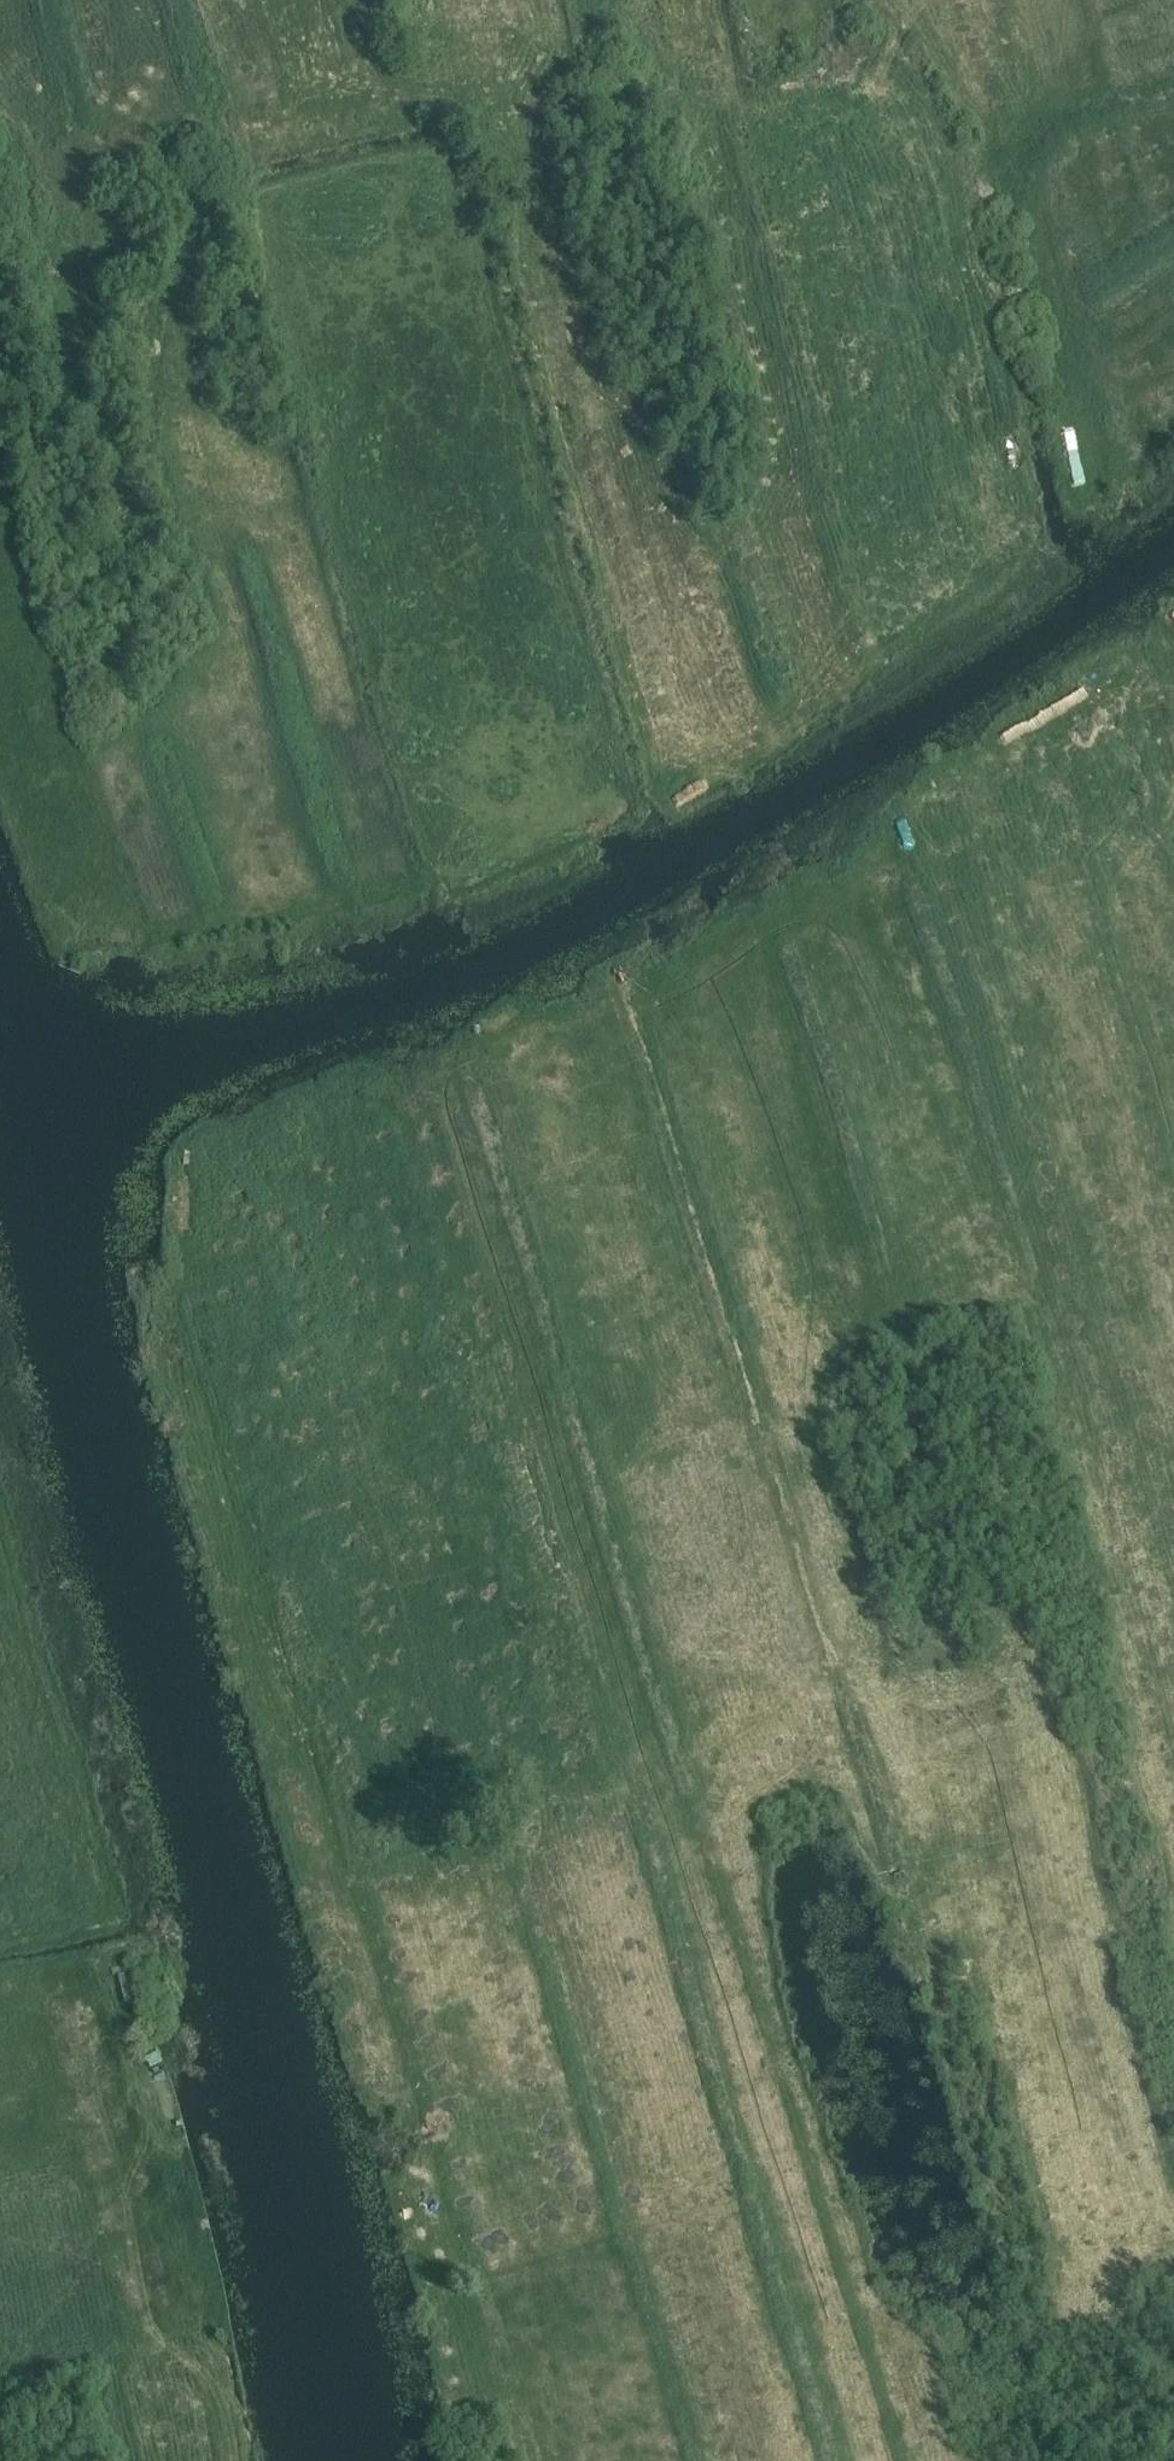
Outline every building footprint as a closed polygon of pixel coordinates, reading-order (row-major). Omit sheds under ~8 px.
[(1048,407),(1071,492),(1086,488),(1063,403),(1048,407)] [(665,807),(713,786),(708,774),(660,796),(665,807)]
